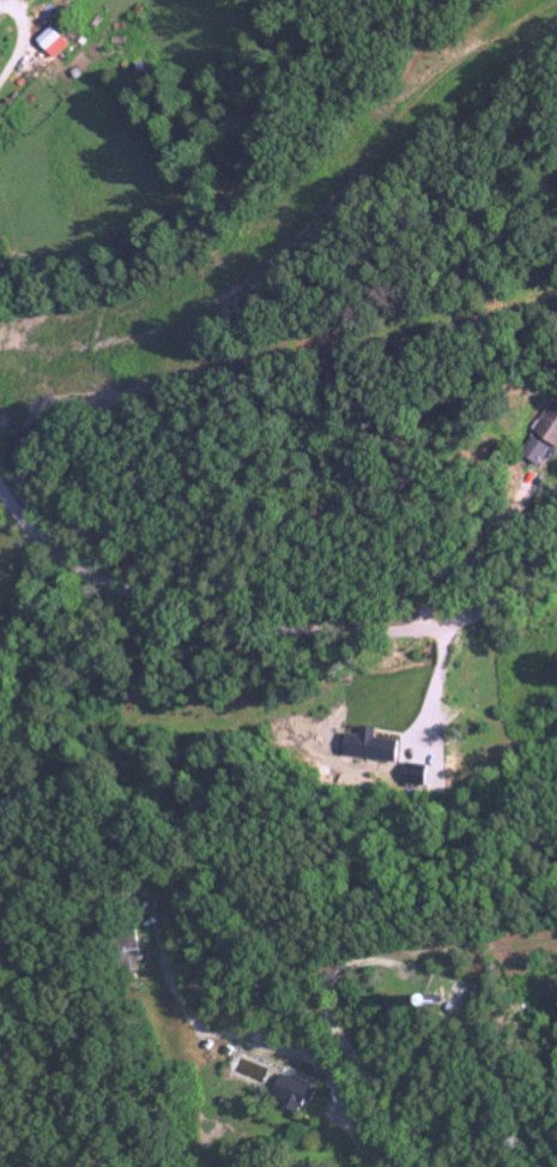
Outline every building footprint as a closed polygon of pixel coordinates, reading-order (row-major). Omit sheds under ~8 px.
[(59,59),(76,46),(60,26),(43,39),(59,59)] [(278,1100),(307,1111),(311,1100),(319,1103),(324,1089),(288,1075),(278,1100)]
